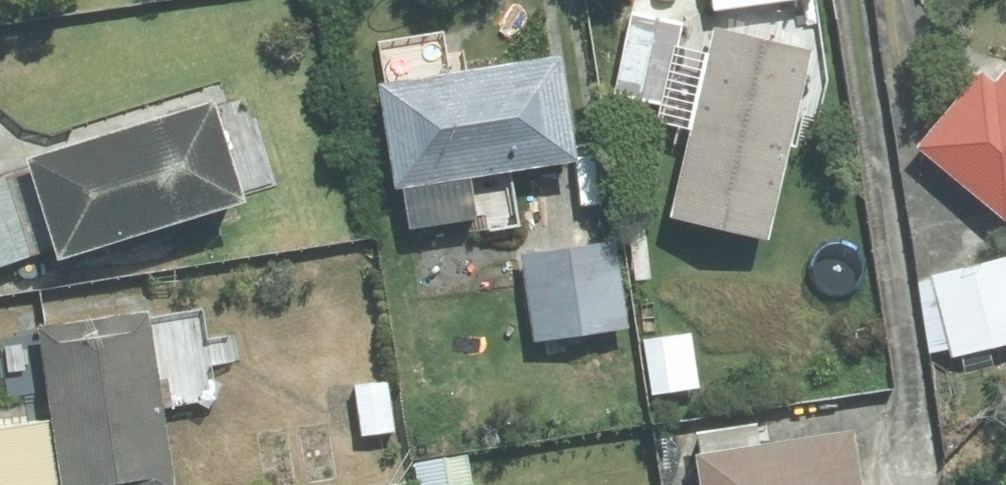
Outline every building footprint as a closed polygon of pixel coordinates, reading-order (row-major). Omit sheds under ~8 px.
[(665,106),(683,23),(631,12),(613,95),(665,106)] [(772,241),(815,52),(715,30),(672,217),(772,241)] [(477,219),(472,182),(580,167),(564,58),(380,86),(396,194),(405,193),(410,230),(477,219)] [(1001,81),(988,70),(924,146),(1005,215),(1005,74),(1001,81)] [(246,205),(217,105),(29,161),(59,261),(246,205)] [(11,177),(0,180),(0,266),(36,254),(11,177)] [(536,340),(633,326),(619,238),(522,253),(536,340)] [(934,277),(954,360),(1005,347),(1005,259),(934,277)] [(37,333),(58,484),(171,484),(147,317),(37,333)] [(394,431),(386,381),(353,384),(360,435),(394,431)] [(47,417),(0,423),(0,484),(56,484),(47,417)] [(765,429),(703,437),(707,456),(703,456),(707,484),(868,484),(861,434),(767,447),(765,429)] [(448,459),(412,464),(415,484),(452,484),(448,459)]
